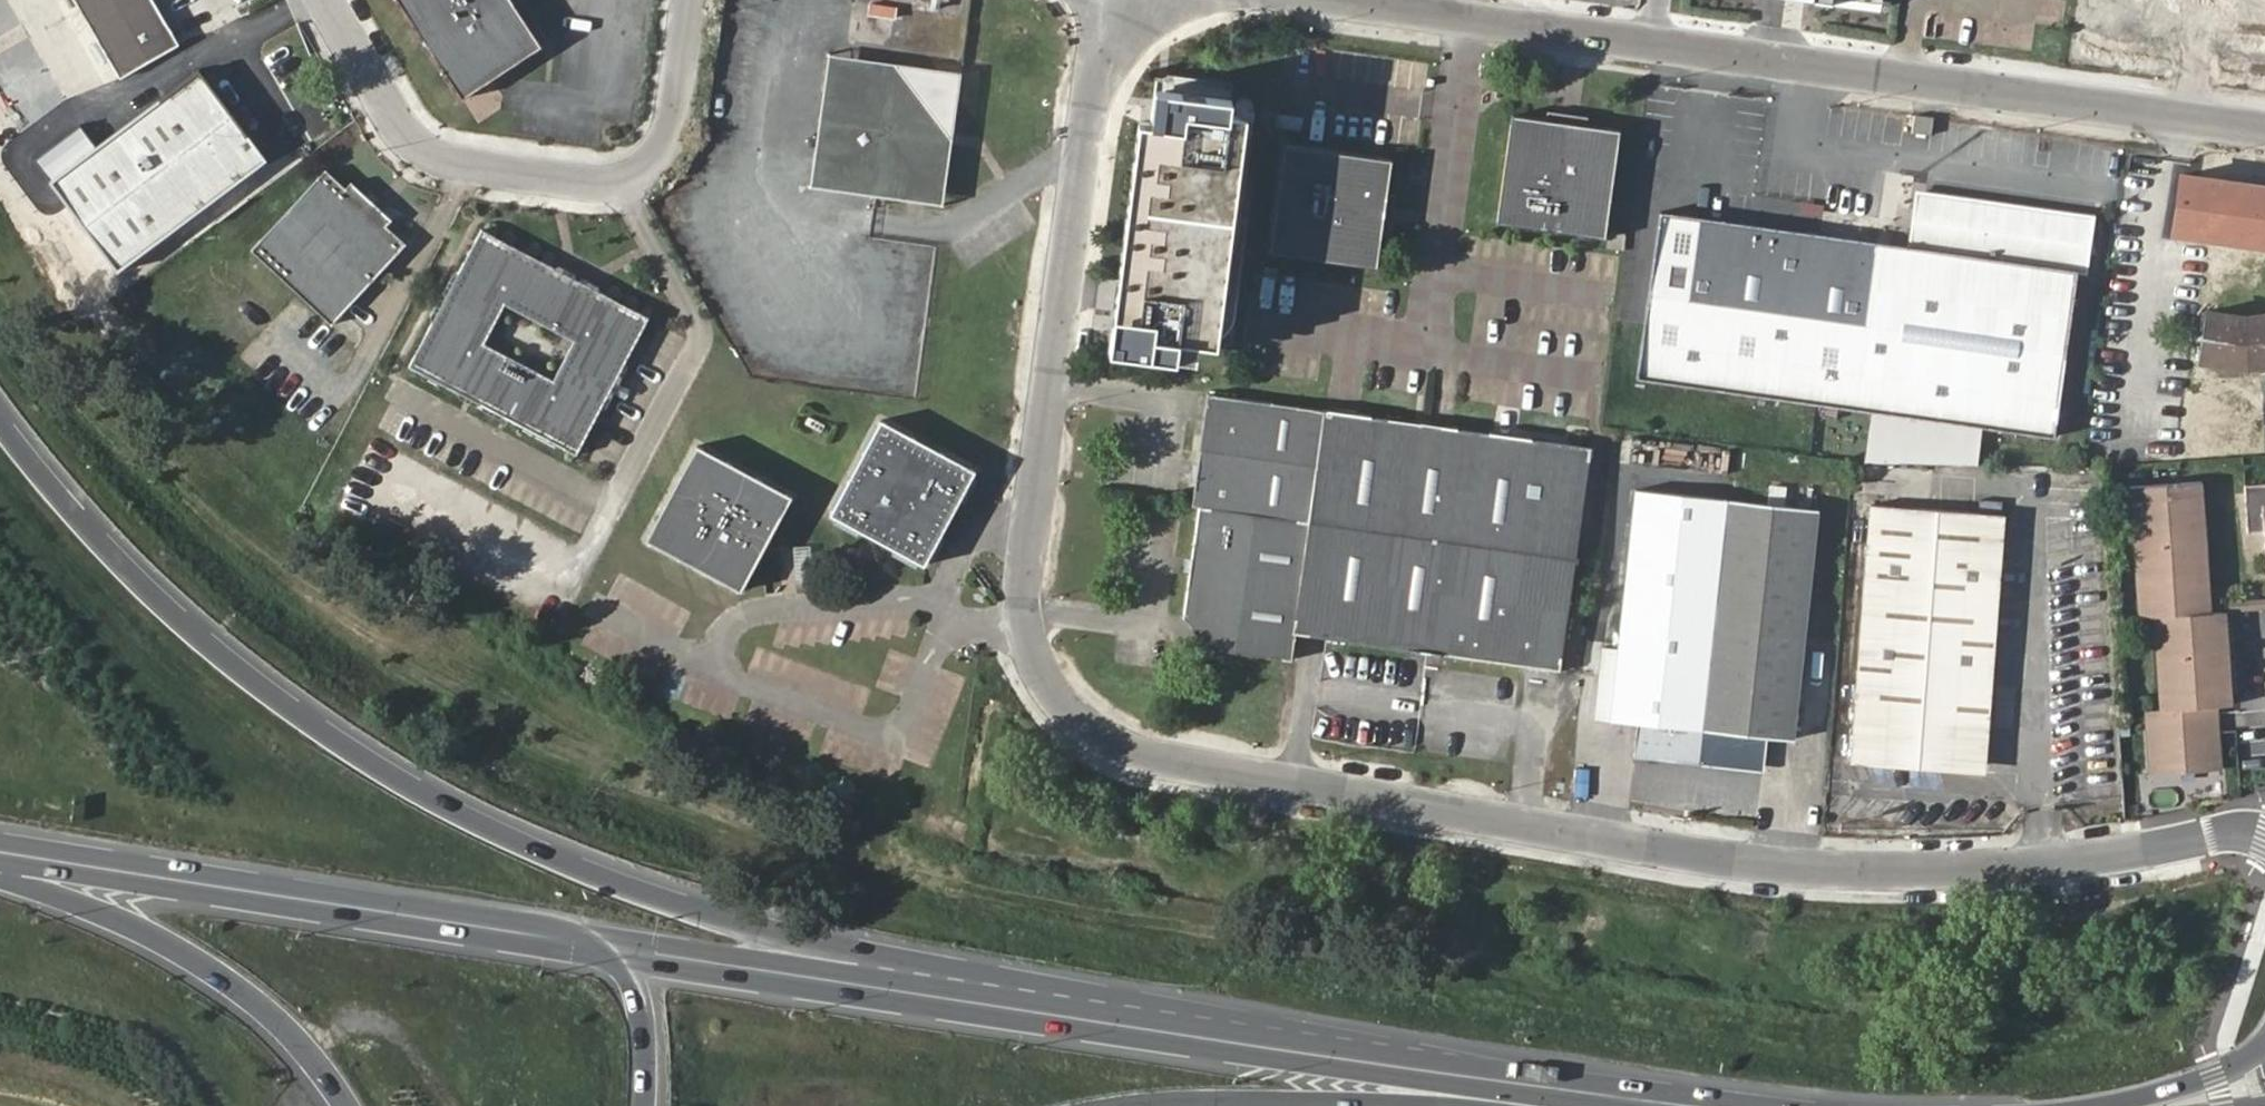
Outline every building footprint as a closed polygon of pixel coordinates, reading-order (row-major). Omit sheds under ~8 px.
[(121,78),(181,43),(156,0),(76,0),(121,78)] [(469,103),(546,51),(513,0),(401,0),(469,103)] [(826,56),(816,122),(852,94),(889,65),(826,56)] [(1267,80),(1146,64),(1108,348),(1229,365),(1267,80)] [(852,94),(816,122),(844,158),(873,196),(910,167),(948,137),(919,101),(889,65),(852,94)] [(957,74),(889,65),(919,101),(948,137),(953,105),(957,74)] [(265,150),(200,66),(53,177),(117,262),(265,150)] [(1515,113),(1502,220),(1609,234),(1622,126),(1515,113)] [(1931,133),(1934,117),(1915,115),(1914,131),(1931,133)] [(844,158),(816,122),(811,159),(807,186),(873,196),(844,158)] [(910,167),(873,196),(940,205),(945,169),(948,137),(910,167)] [(1346,264),(1360,155),(1268,143),(1255,252),(1346,264)] [(1375,158),(1360,155),(1346,264),(1361,266),(1375,158)] [(320,176),(249,256),(333,330),(403,246),(320,176)] [(1919,245),(1889,240),(1877,406),(2055,431),(2078,268),(2091,270),(2098,212),(1927,188),(1919,245)] [(1877,406),(1889,240),(1664,211),(1641,374),(1877,406)] [(403,379),(415,385),(489,242),(474,235),(403,379)] [(489,242),(415,385),(579,467),(651,324),(489,242)] [(2243,310),(2203,303),(2196,353),(2242,361),(2264,358),(2264,307),(2243,310)] [(1196,510),(1180,622),(1207,626),(1204,652),(1289,663),(1293,637),(1559,671),(1586,448),(1201,398),(1186,509),(1196,510)] [(881,421),(827,513),(920,566),(972,475),(881,421)] [(2184,457),(2224,458),(2224,425),(2184,425),(2184,457)] [(703,437),(648,530),(699,559),(739,582),(791,492),(703,437)] [(2157,707),(2207,703),(2221,703),(2216,612),(2200,613),(2189,481),(2127,485),(2137,618),(2149,617),(2157,707)] [(1632,748),(1694,756),(1723,498),(1632,488),(1607,720),(1635,723),(1632,748)] [(2262,574),(2264,574),(2264,495),(2256,496),(2262,574)] [(1723,498),(1694,756),(1763,764),(1766,736),(1789,738),(1815,507),(1723,498)] [(1865,507),(1851,756),(1984,767),(1999,515),(1865,507)] [(2208,714),(2207,703),(2157,707),(2143,708),(2143,718),(2208,714)] [(2212,771),(2208,714),(2143,718),(2148,775),(2212,771)] [(2181,797),(2205,794),(2203,780),(2180,783),(2181,797)]
